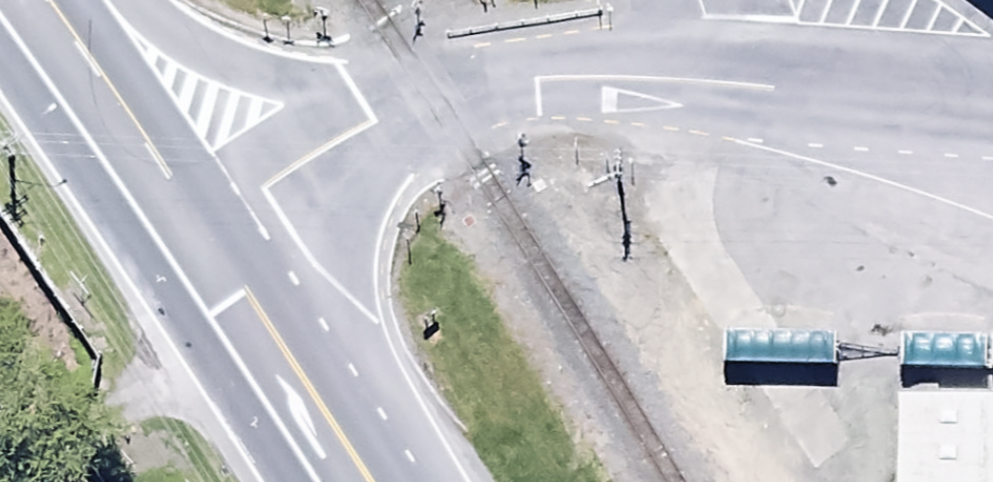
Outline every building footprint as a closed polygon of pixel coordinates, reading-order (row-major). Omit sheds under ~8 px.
[(917,481),(992,481),(992,396),(915,397),(917,481)]
